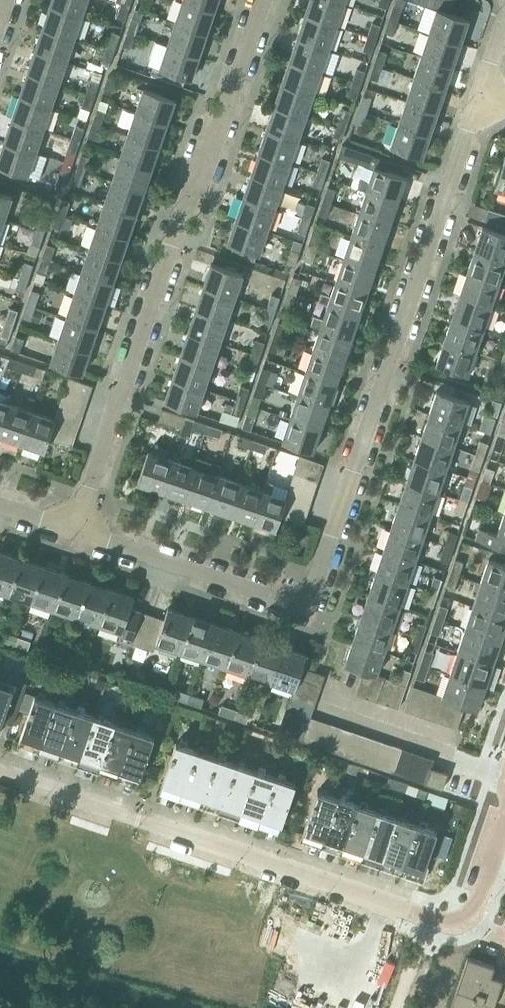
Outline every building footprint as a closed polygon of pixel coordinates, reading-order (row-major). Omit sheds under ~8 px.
[(51,4),(83,15),(88,0),(52,0),(51,4)] [(176,22),(208,32),(215,10),(187,0),(183,0),(176,22)] [(215,10),(218,0),(187,0),(215,10)] [(305,14),(337,25),(345,2),(338,0),(310,0),(305,14)] [(437,9),(438,7),(441,8),(444,0),(432,0),(430,6),(437,9)] [(441,8),(452,12),(456,0),(444,0),(441,8)] [(130,5),(122,2),(117,16),(126,19),(130,5)] [(395,2),(391,16),(399,19),(404,5),(395,2)] [(51,4),(43,27),(75,37),(83,15),(51,4)] [(437,9),(430,29),(462,40),(470,18),(452,12),(441,8),(438,7),(437,9)] [(305,14),(297,37),(329,48),(334,34),(341,37),(345,27),(337,25),(305,14)] [(399,19),(391,16),(386,30),(394,32),(399,19)] [(133,17),(128,31),(136,34),(141,20),(133,17)] [(176,22),(168,44),(200,55),(208,32),(176,22)] [(373,22),(368,35),(377,38),(381,24),(373,22)] [(43,27),(36,50),(68,60),(75,37),(43,27)] [(430,29),(423,52),(455,63),(462,40),(430,29)] [(112,31),(108,45),(116,47),(121,34),(112,31)] [(136,34),(128,31),(123,45),(132,48),(136,34)] [(377,38),(368,35),(364,49),(372,52),(377,38)] [(297,37),(290,60),(322,70),(329,48),(297,37)] [(200,55),(168,44),(160,68),(192,79),(200,55)] [(116,47),(108,45),(103,58),(112,61),(116,47)] [(380,47),(375,61),(384,64),(388,50),(380,47)] [(36,50),(28,72),(60,83),(68,60),(36,50)] [(423,52),(415,75),(447,86),(455,63),(423,52)] [(290,60),(282,82),(314,93),(322,70),(290,60)] [(384,64),(375,61),(371,75),(379,78),(384,64)] [(358,67),(353,81),(361,84),(366,70),(358,67)] [(28,72),(20,95),(52,106),(60,83),(28,72)] [(415,75),(407,97),(439,108),(447,86),(415,75)] [(108,76),(104,89),(112,92),(117,78),(108,76)] [(92,78),(87,92),(96,95),(100,81),(92,78)] [(361,84),(353,81),(348,95),(357,98),(361,84)] [(282,82),(274,105),(306,116),(314,93),(282,82)] [(144,88),(136,111),(168,122),(176,98),(144,88)] [(96,95),(87,92),(83,106),(91,109),(96,95)] [(365,93),(360,107),(368,110),(373,96),(365,93)] [(20,95),(13,118),(45,129),(52,106),(20,95)] [(407,97),(400,120),(432,131),(439,108),(407,97)] [(274,105),(267,128),(299,139),(306,116),(274,105)] [(368,110),(360,107),(355,121),(364,123),(368,110)] [(97,108),(93,122),(101,125),(106,111),(97,108)] [(344,108),(339,122),(348,124),(352,111),(344,108)] [(136,111),(128,134),(160,145),(168,122),(136,111)] [(13,118),(5,141),(37,151),(45,129),(13,118)] [(432,131),(400,120),(392,144),(424,155),(432,131)] [(101,125),(93,122),(88,136),(96,139),(101,125)] [(348,124),(339,122),(335,135),(343,138),(348,124)] [(76,124),(72,138),(80,141),(85,127),(76,124)] [(267,128),(259,151),(291,161),(299,139),(267,128)] [(128,134),(121,157),(153,168),(160,145),(128,134)] [(80,141),(72,138),(67,152),(75,155),(80,141)] [(5,141),(0,156),(0,166),(29,175),(37,151),(5,141)] [(339,156),(371,166),(375,155),(343,144),(339,156)] [(259,151),(251,173),(283,184),(291,161),(259,151)] [(82,154),(77,168),(86,170),(90,157),(82,154)] [(121,157),(113,180),(145,190),(153,168),(121,157)] [(323,157),(318,171),(327,173),(331,160),(323,157)] [(504,191),(504,160),(496,188),(504,191)] [(360,178),(357,186),(367,189),(399,200),(407,176),(375,165),(370,181),(360,178)] [(86,170),(77,168),(73,181),(81,184),(86,170)] [(61,171),(56,184),(64,187),(69,173),(61,171)] [(327,173),(318,171),(313,184),(322,187),(327,173)] [(251,173),(244,196),(276,207),(283,184),(251,173)] [(113,180),(105,202),(137,213),(145,190),(113,180)] [(329,186),(324,200),(332,203),(337,189),(329,186)] [(367,189),(359,212),(391,223),(399,200),(367,189)] [(5,218),(13,195),(0,191),(0,217),(5,218)] [(244,196),(236,219),(268,230),(276,207),(244,196)] [(63,198),(58,212),(66,215),(71,201),(63,198)] [(332,203),(324,200),(319,214),(328,216),(332,203)] [(105,202),(98,225),(129,236),(137,213),(105,202)] [(307,202),(303,216),(311,219),(316,205),(307,202)] [(504,226),(504,213),(489,208),(485,219),(504,226)] [(66,215),(58,212),(53,226),(62,228),(66,215)] [(359,212),(352,235),(384,245),(391,223),(359,212)] [(41,215),(36,229),(45,232),(50,218),(41,215)] [(311,219),(303,216),(298,230),(306,233),(311,219)] [(268,230),(236,219),(228,242),(260,253),(268,230)] [(98,225),(90,248),(122,259),(129,236),(98,225)] [(475,249),(504,259),(504,232),(483,225),(475,249)] [(36,229),(29,252),(37,255),(45,232),(36,229)] [(313,232),(308,245),(317,248),(321,234),(313,232)] [(352,235),(344,257),(376,268),(384,245),(352,235)] [(47,243),(43,257),(51,260),(56,246),(47,243)] [(317,248),(308,245),(304,259),(312,262),(317,248)] [(90,248),(82,270),(114,281),(122,259),(90,248)] [(292,249),(287,262),(295,265),(300,251),(292,249)] [(468,272),(500,282),(504,266),(504,259),(475,249),(468,272)] [(43,257),(38,271),(46,273),(51,260),(43,257)] [(344,257),(336,280),(368,291),(376,268),(344,257)] [(26,261),(21,275),(29,277),(34,264),(26,261)] [(212,262),(204,285),(236,296),(244,273),(212,262)] [(82,270),(75,293),(106,304),(114,281),(82,270)] [(468,272),(460,294),(492,305),(500,282),(468,272)] [(29,277),(21,275),(16,288),(25,291),(29,277)] [(294,276),(289,290),(297,292),(302,278),(294,276)] [(319,300),(329,303),(361,314),(368,291),(336,280),(332,293),(323,290),(319,300)] [(204,285),(197,308),(229,319),(236,296),(204,285)] [(32,289),(27,303),(36,306),(40,292),(32,289)] [(263,290),(260,297),(270,300),(268,307),(276,309),(281,296),(263,290)] [(297,292),(289,290),(284,303),(293,306),(297,292)] [(75,293),(67,316),(99,327),(106,304),(75,293)] [(460,294),(452,317),(484,328),(492,305),(460,294)] [(36,306),(27,303),(23,317),(31,319),(36,306)] [(312,322),(321,326),(353,336),(361,314),(329,303),(324,316),(315,313),(312,322)] [(10,306),(6,320),(14,323),(19,309),(10,306)] [(276,309),(268,307),(263,320),(271,323),(276,309)] [(197,308),(189,331),(221,342),(229,319),(197,308)] [(35,310),(32,319),(40,322),(43,312),(35,310)] [(67,316),(59,339),(91,350),(99,327),(67,316)] [(452,317),(445,340),(477,350),(484,328),(452,317)] [(14,323),(6,320),(1,334),(9,337),(14,323)] [(278,321),(274,335),(282,338),(287,324),(278,321)] [(321,326),(314,348),(345,359),(353,336),(321,326)] [(189,331),(181,354),(213,365),(221,342),(189,331)] [(16,335),(12,349),(20,352),(25,338),(16,335)] [(282,338),(274,335),(269,349),(277,352),(282,338)] [(257,338),(252,352),(261,355),(265,341),(257,338)] [(91,350),(59,339),(51,362),(83,373),(91,350)] [(477,350),(445,340),(437,363),(469,374),(477,350)] [(314,348),(306,371),(338,382),(345,359),(314,348)] [(261,355),(252,352),(248,366),(256,369),(261,355)] [(181,354),(174,376),(205,387),(213,365),(181,354)] [(7,365),(20,370),(23,361),(9,357),(7,365)] [(23,361),(20,370),(34,374),(37,366),(23,361)] [(443,366),(440,374),(446,376),(449,368),(443,366)] [(263,367),(258,380),(267,383),(271,369),(263,367)] [(306,371),(298,394),(330,405),(338,382),(306,371)] [(205,387),(174,376),(165,401),(197,411),(205,387)] [(69,377),(63,396),(87,404),(93,385),(69,377)] [(267,383),(258,380),(254,394),(262,397),(267,383)] [(242,384),(237,398),(245,401),(250,387),(242,384)] [(438,389),(430,412),(462,423),(470,400),(438,389)] [(298,394),(291,417),(322,427),(330,405),(298,394)] [(63,396),(60,406),(84,414),(87,404),(63,396)] [(245,401),(237,398),(232,412),(241,414),(245,401)] [(489,413),(498,416),(502,401),(494,399),(489,413)] [(9,403),(0,400),(0,431),(9,403)] [(22,442),(32,410),(9,403),(0,431),(0,435),(22,442)] [(60,406),(56,416),(80,424),(84,414),(60,406)] [(159,420),(183,428),(187,417),(163,409),(159,420)] [(32,410),(22,442),(46,450),(50,437),(54,426),(56,419),(55,418),(32,410)] [(430,412),(422,435),(454,446),(462,423),(430,412)] [(243,427),(251,430),(256,416),(247,413),(243,427)] [(56,416),(55,418),(56,419),(54,426),(77,434),(80,424),(56,416)] [(187,417),(183,428),(181,434),(191,438),(194,428),(206,433),(209,424),(187,417)] [(322,427),(291,417),(283,440),(314,451),(322,427)] [(223,429),(209,424),(206,433),(220,437),(223,429)] [(77,434),(54,426),(50,437),(73,445),(77,434)] [(498,434),(493,448),(502,450),(504,441),(504,436),(498,434)] [(238,443),(252,448),(255,440),(241,435),(238,443)] [(422,435),(415,458),(447,469),(454,446),(422,435)] [(255,440),(252,448),(266,453),(269,444),(255,440)] [(481,440),(476,453),(484,456),(489,442),(481,440)] [(136,441),(131,455),(139,458),(144,444),(136,441)] [(138,482),(162,490),(173,458),(149,450),(138,482)] [(484,456),(476,453),(471,467),(480,470),(484,456)] [(300,455),(294,474),(318,482),(324,463),(300,455)] [(162,490),(184,498),(195,466),(173,458),(162,490)] [(184,498),(207,506),(218,474),(221,465),(198,458),(195,466),(184,498)] [(415,458),(407,481),(439,492),(447,469),(415,458)] [(487,466),(483,480),(491,482),(496,469),(487,466)] [(207,506),(230,513),(241,482),(218,474),(207,506)] [(294,474),(291,484),(315,492),(318,482),(294,474)] [(263,489),(253,521),(277,529),(281,515),(285,505),(287,497),(271,492),(274,482),(267,480),(263,489)] [(482,480),(477,495),(488,498),(492,484),(482,480)] [(407,481),(399,504),(431,514),(439,492),(407,481)] [(230,513),(253,521),(263,489),(241,482),(230,513)] [(291,484),(287,494),(311,502),(315,492),(291,484)] [(465,484),(460,498),(469,501),(473,487),(465,484)] [(287,494),(287,497),(285,505),(308,513),(311,502),(287,494)] [(469,501),(460,498),(456,512),(464,515),(469,501)] [(399,504),(392,526),(424,537),(431,514),(399,504)] [(308,513),(285,505),(281,515),(304,523),(308,513)] [(476,538),(504,548),(504,512),(498,533),(480,527),(476,538)] [(392,526),(384,549),(416,560),(424,537),(392,526)] [(450,530),(445,544),(454,547),(458,533),(450,530)] [(454,547),(445,544),(441,558),(449,561),(454,547)] [(384,549),(376,572),(408,583),(416,560),(384,549)] [(8,592),(20,557),(0,550),(0,590),(8,592)] [(8,592),(31,600),(43,564),(20,557),(8,592)] [(456,558),(451,572),(460,575),(464,561),(456,558)] [(504,589),(504,563),(489,558),(481,581),(504,589)] [(31,600),(53,608),(65,572),(43,564),(31,600)] [(53,608),(76,616),(88,580),(65,572),(53,608)] [(376,572),(368,595),(401,606),(408,583),(376,572)] [(460,575),(451,572),(447,586),(455,589),(460,575)] [(435,576),(430,590),(438,592),(443,579),(435,576)] [(76,616),(99,623),(111,587),(88,580),(76,616)] [(504,615),(504,589),(481,581),(474,604),(504,615)] [(119,638),(137,644),(140,636),(134,634),(142,611),(131,607),(135,595),(111,587),(99,623),(122,631),(119,638)] [(438,592),(430,590),(425,603),(434,606),(438,592)] [(368,595),(361,618),(393,628),(401,606),(368,595)] [(441,604),(436,618),(444,621),(449,607),(441,604)] [(502,639),(504,630),(504,615),(474,604),(466,627),(502,639)] [(157,643),(180,651),(192,615),(169,607),(165,619),(153,615),(145,638),(140,636),(137,644),(154,650),(157,643)] [(134,634),(140,636),(145,638),(153,615),(142,611),(134,634)] [(180,651),(203,659),(215,623),(192,615),(180,651)] [(361,618),(353,640),(385,651),(393,628),(361,618)] [(444,621),(436,618),(431,632),(440,634),(444,621)] [(419,621),(414,635),(423,638),(427,624),(419,621)] [(203,659),(226,666),(238,630),(215,623),(203,659)] [(458,650),(494,662),(502,639),(466,627),(458,650)] [(18,635),(15,643),(29,648),(32,639),(34,632),(22,628),(20,635),(18,635)] [(1,638),(15,643),(18,635),(4,630),(1,638)] [(226,666),(248,674),(261,638),(238,630),(226,666)] [(423,638),(414,635),(410,649),(418,652),(423,638)] [(248,674),(271,682),(283,646),(261,638),(248,674)] [(345,664),(364,670),(376,674),(377,675),(385,651),(353,640),(345,664)] [(48,654),(61,659),(64,650),(50,646),(48,654)] [(271,682),(294,689),(295,690),(296,687),(299,677),(303,666),(307,654),(283,646),(271,682)] [(426,649),(421,663),(429,666),(434,652),(426,649)] [(64,650),(61,659),(75,663),(78,655),(64,650)] [(450,673),(486,685),(494,662),(458,650),(450,673)] [(429,666),(421,663),(416,677),(425,680),(429,666)] [(303,666),(299,677),(322,685),(326,674),(303,666)] [(404,668),(399,682),(407,685),(412,671),(404,668)] [(357,693),(368,697),(376,674),(364,670),(357,693)] [(0,726),(3,718),(14,722),(27,682),(0,673),(0,726)] [(442,696),(444,697),(454,700),(466,704),(479,709),(486,685),(450,673),(443,695),(442,696)] [(368,697),(378,700),(386,677),(377,675),(376,674),(368,697)] [(98,677),(95,686),(104,689),(107,680),(98,677)] [(299,677),(296,687),(319,695),(322,685),(299,677)] [(378,700),(388,704),(396,681),(386,677),(378,700)] [(396,681),(388,704),(399,708),(407,685),(399,682),(396,681)] [(405,709),(416,713),(424,689),(413,685),(405,709)] [(294,689),(291,697),(315,706),(319,695),(296,687),(295,690),(294,689)] [(174,697),(188,702),(191,693),(177,689),(174,697)] [(416,713),(426,716),(434,692),(424,689),(416,713)] [(426,716),(436,720),(444,697),(442,696),(443,695),(434,692),(426,716)] [(191,693),(188,702),(202,706),(205,698),(191,693)] [(21,734),(42,741),(56,701),(35,694),(21,734)] [(293,737),(305,741),(313,717),(311,716),(315,706),(291,697),(287,708),(301,713),(293,737)] [(436,720),(447,723),(454,700),(444,697),(436,720)] [(454,700),(447,723),(458,727),(466,704),(454,700)] [(42,741),(62,747),(75,707),(56,701),(42,741)] [(220,712),(234,717),(237,709),(223,704),(220,712)] [(62,747),(82,754),(95,714),(75,707),(62,747)] [(237,709),(234,717),(248,722),(250,713),(237,709)] [(82,754),(101,761),(115,721),(95,714),(82,754)] [(305,741),(315,744),(323,720),(313,717),(305,741)] [(315,744),(325,748),(333,724),(323,720),(315,744)] [(101,761),(121,767),(134,727),(115,721),(101,761)] [(325,748),(335,751),(344,727),(333,724),(325,748)] [(134,727),(121,767),(141,774),(155,734),(134,727)] [(335,751),(345,755),(354,731),(344,727),(335,751)] [(345,755),(356,758),(364,734),(354,731),(345,755)] [(356,758),(366,762),(374,738),(364,734),(356,758)] [(366,762),(376,765),(384,741),(374,738),(366,762)] [(163,781),(184,788),(197,748),(177,741),(163,781)] [(376,765),(386,769),(395,745),(384,741),(376,765)] [(386,769),(397,772),(405,748),(395,745),(386,769)] [(184,788),(203,795),(217,755),(197,748),(184,788)] [(397,772),(407,775),(415,752),(405,748),(397,772)] [(407,775),(417,779),(425,755),(415,752),(407,775)] [(285,753),(282,763),(287,765),(291,755),(285,753)] [(203,795),(223,802),(237,762),(217,755),(203,795)] [(417,779),(426,782),(431,766),(432,767),(435,759),(425,755),(417,779)] [(342,761),(339,769),(345,771),(348,763),(342,761)] [(223,802),(243,808),(256,768),(237,762),(223,802)] [(351,763),(348,770),(356,772),(358,766),(351,763)] [(431,766),(426,782),(443,788),(449,772),(432,767),(431,766)] [(243,808),(263,815),(277,775),(256,768),(243,808)] [(277,775),(263,815),(284,822),(297,782),(277,775)] [(390,776),(387,784),(406,790),(409,783),(390,776)] [(420,787),(417,794),(426,797),(428,790),(420,787)] [(305,829),(325,836),(339,796),(318,789),(305,829)] [(431,791),(428,802),(445,808),(449,797),(431,791)] [(325,836),(345,843),(358,803),(339,796),(325,836)] [(457,800),(453,812),(463,815),(467,804),(457,800)] [(345,843),(365,849),(378,809),(358,803),(345,843)] [(365,849),(384,856),(398,816),(378,809),(365,849)] [(384,856),(404,863),(418,823),(398,816),(384,856)] [(418,823),(404,863),(424,870),(438,830),(418,823)] [(504,978),(492,974),(496,964),(468,955),(451,1007),(493,1007),(504,978)] [(504,978),(493,1007),(504,1007),(504,978)]
